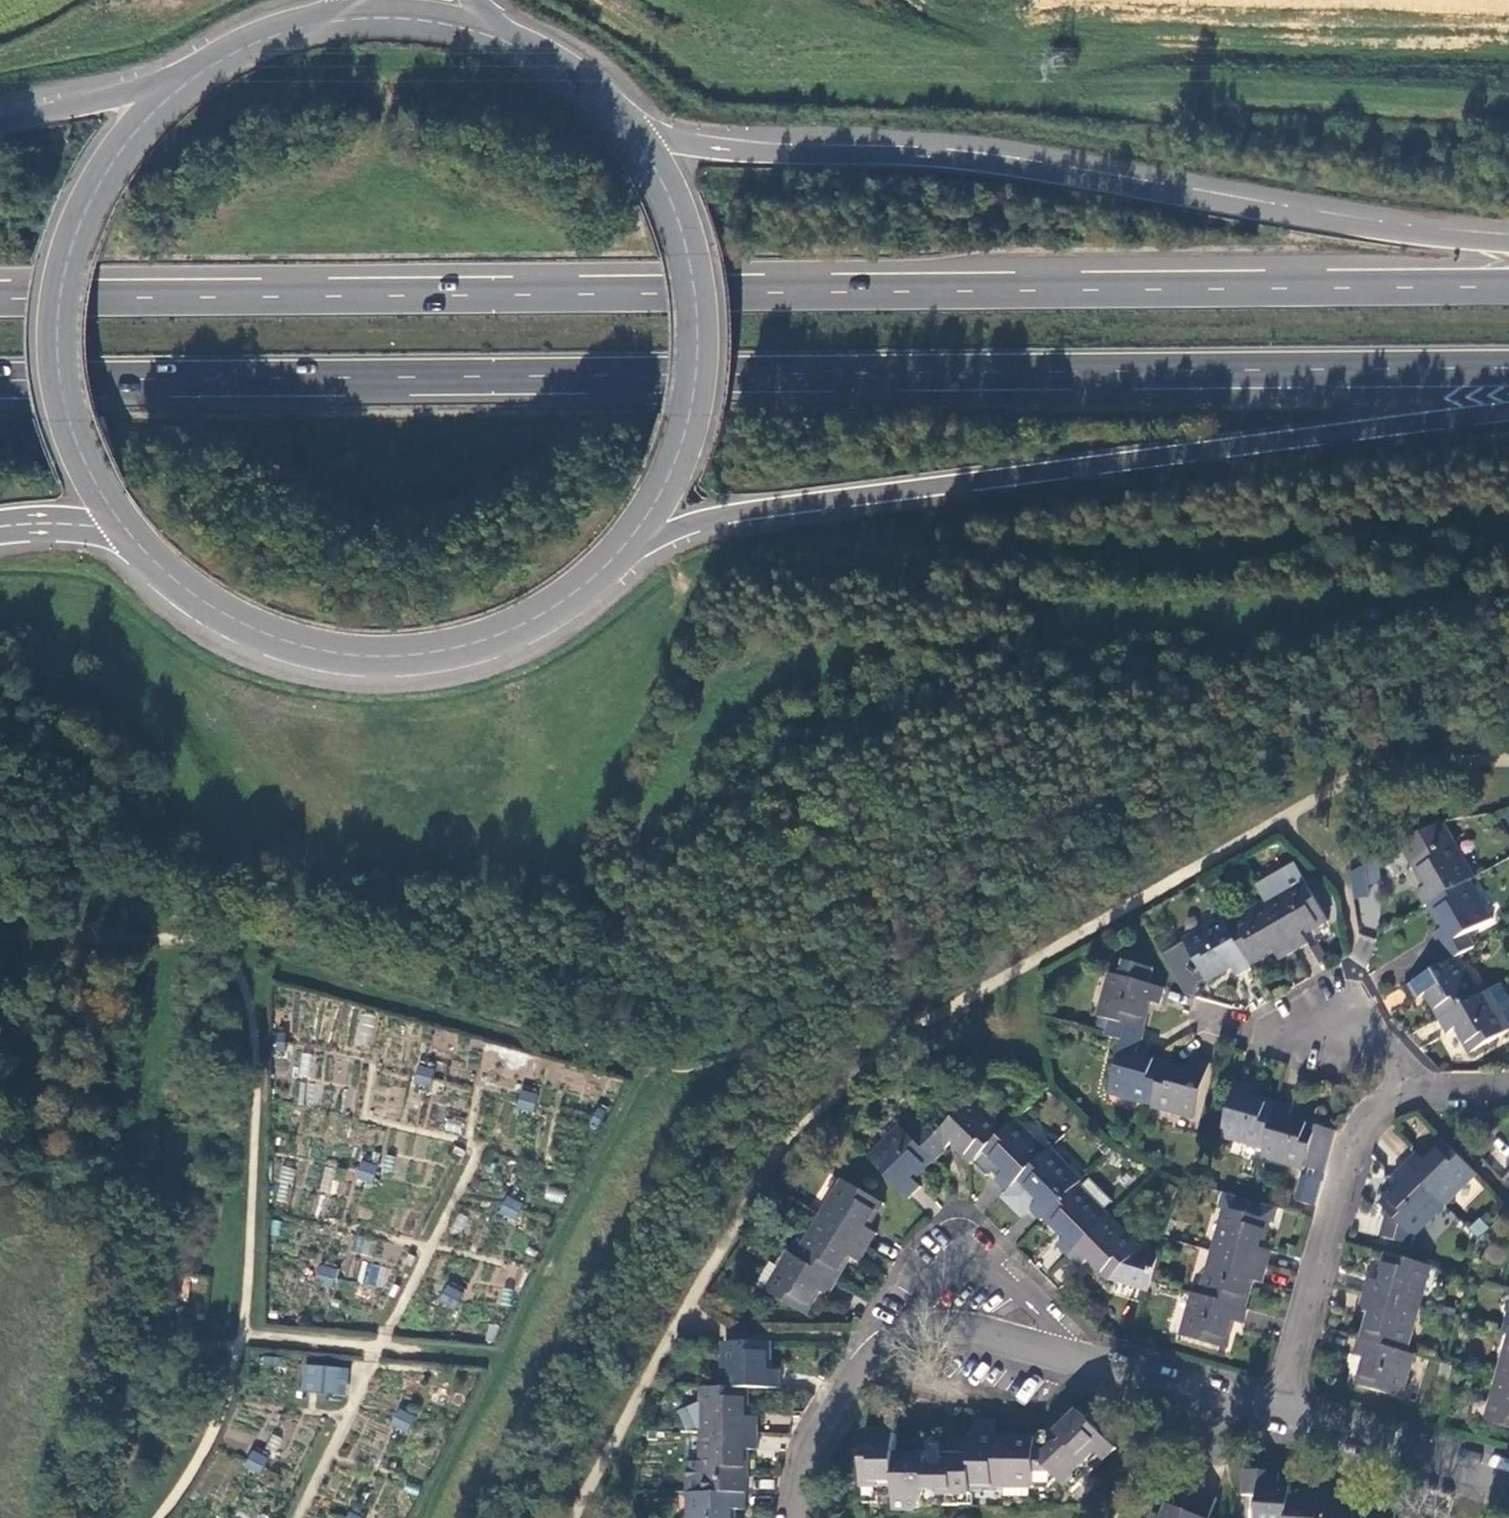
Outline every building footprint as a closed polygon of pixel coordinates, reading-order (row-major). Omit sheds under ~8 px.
[(1428,890),(1418,896),(1426,910),(1431,907),(1468,886),(1473,883),(1452,844),(1455,843),(1446,827),(1440,828),(1402,849),(1412,867),(1414,865),(1428,890)] [(1355,898),(1382,893),(1376,861),(1348,867),(1355,898)] [(1291,879),(1260,897),(1267,910),(1301,890),(1296,881),(1291,879)] [(1203,889),(1210,899),(1223,891),(1217,880),(1203,889)] [(1490,926),(1468,886),(1431,907),(1445,932),(1435,938),(1450,966),(1458,961),(1476,951),(1468,938),(1490,926)] [(1267,910),(1295,956),(1309,948),(1303,937),(1327,924),(1306,888),(1301,890),(1267,910)] [(1280,964),(1295,956),(1267,910),(1229,932),(1250,968),(1275,954),(1280,964)] [(1225,925),(1173,955),(1193,991),(1206,984),(1233,969),(1239,980),(1252,973),(1250,968),(1229,932),(1225,925)] [(1480,1000),(1458,961),(1450,966),(1410,989),(1418,1002),(1428,997),(1442,1021),(1480,1000)] [(1112,1025),(1143,1034),(1151,1006),(1161,1009),(1165,994),(1152,991),(1156,976),(1125,967),(1121,982),(1113,979),(1101,1022),(1112,1025)] [(1488,996),(1508,1034),(1508,1003),(1501,988),(1488,996)] [(1488,996),(1480,1000),(1442,1021),(1439,1023),(1447,1037),(1459,1031),(1473,1055),(1508,1036),(1508,1034),(1488,996)] [(1139,1060),(1146,1034),(1143,1034),(1112,1025),(1106,1041),(1124,1046),(1110,1097),(1152,1109),(1164,1068),(1164,1067),(1139,1060)] [(1192,1076),(1164,1068),(1152,1109),(1152,1110),(1195,1123),(1211,1069),(1195,1064),(1192,1076)] [(427,1088),(433,1070),(418,1065),(412,1083),(427,1088)] [(1266,1148),(1277,1109),(1250,1101),(1254,1090),(1239,1085),(1223,1137),(1266,1148)] [(532,1112),(537,1094),(521,1089),(516,1107),(532,1112)] [(1294,1110),(1278,1105),(1277,1109),(1266,1148),(1263,1158),(1326,1175),(1335,1148),(1339,1135),(1291,1121),(1294,1110)] [(974,1167),(1005,1137),(973,1106),(936,1143),(923,1130),(912,1141),(935,1164),(937,1166),(955,1149),(973,1168),(974,1167)] [(1046,1159),(1015,1127),(1005,1137),(974,1167),(988,1182),(994,1182),(996,1181),(999,1184),(996,1187),(1007,1198),(1020,1185),(1046,1159)] [(914,1184),(935,1164),(912,1141),(904,1133),(873,1165),(911,1204),(922,1193),(914,1184)] [(1445,1208),(1477,1177),(1447,1148),(1428,1166),(1419,1158),(1407,1170),(1445,1208)] [(1082,1187),(1051,1155),(1046,1159),(1020,1185),(1040,1205),(1031,1214),(1043,1225),(1047,1221),(1077,1191),(1082,1187)] [(360,1161),(355,1177),(371,1182),(376,1166),(360,1161)] [(1413,1239),(1445,1208),(1407,1170),(1396,1181),(1404,1189),(1384,1210),(1386,1213),(1380,1237),(1412,1245),(1413,1239)] [(824,1225),(870,1252),(878,1239),(868,1233),(883,1210),(846,1187),(824,1225)] [(1109,1224),(1077,1191),(1047,1221),(1067,1242),(1059,1250),(1070,1262),(1109,1224)] [(514,1220),(522,1204),(506,1196),(498,1211),(514,1220)] [(1216,1256),(1269,1271),(1273,1256),(1262,1252),(1269,1226),(1228,1213),(1216,1256)] [(1151,1294),(1153,1286),(1160,1261),(1141,1256),(1109,1224),(1070,1262),(1083,1274),(1091,1266),(1111,1286),(1114,1283),(1151,1294)] [(862,1268),(870,1252),(824,1225),(801,1263),(838,1285),(852,1262),(862,1268)] [(793,1258),(788,1255),(779,1272),(773,1269),(760,1291),(770,1297),(793,1258)] [(1264,1287),(1269,1271),(1216,1256),(1204,1300),(1245,1311),(1253,1284),(1264,1287)] [(1418,1311),(1430,1269),(1390,1257),(1382,1285),(1369,1281),(1365,1297),(1418,1311)] [(831,1301),(840,1286),(838,1285),(801,1263),(793,1258),(770,1297),(806,1318),(821,1295),(831,1301)] [(314,1277),(332,1285),(338,1271),(320,1263),(314,1277)] [(364,1263),(362,1284),(382,1286),(384,1265),(364,1263)] [(457,1307),(461,1290),(444,1286),(440,1303),(457,1307)] [(1241,1325),(1245,1311),(1204,1300),(1194,1297),(1183,1338),(1226,1349),(1233,1323),(1241,1325)] [(1405,1355),(1418,1311),(1365,1297),(1361,1312),(1373,1316),(1365,1343),(1405,1355)] [(1401,1399),(1413,1357),(1405,1355),(1365,1343),(1361,1342),(1357,1357),(1369,1361),(1361,1388),(1401,1399)] [(771,1375),(771,1346),(728,1346),(728,1391),(748,1392),(783,1392),(783,1375),(771,1375)] [(346,1395),(348,1366),(302,1363),(300,1392),(346,1395)] [(1501,1381),(1489,1424),(1508,1430),(1508,1383),(1501,1381)] [(748,1420),(748,1392),(728,1391),(705,1391),(706,1436),(760,1436),(761,1420),(748,1420)] [(397,1409),(389,1426),(408,1434),(415,1417),(397,1409)] [(1073,1494),(1095,1472),(1116,1451),(1082,1415),(1060,1436),(1067,1444),(1053,1458),(1048,1458),(1048,1463),(1038,1463),(1038,1440),(998,1440),(997,1423),(975,1423),(974,1464),(961,1464),(961,1460),(951,1460),(951,1464),(942,1465),(942,1469),(926,1469),(925,1461),(915,1461),(915,1463),(899,1464),(899,1437),(886,1437),(886,1431),(867,1431),(867,1507),(882,1507),(882,1499),(898,1499),(898,1507),(974,1508),(975,1489),(1049,1491),(1060,1480),(1073,1494)] [(760,1452),(760,1436),(706,1436),(706,1453),(706,1479),(706,1495),(746,1496),(747,1481),(748,1481),(748,1452),(760,1452)] [(260,1473),(267,1456),(251,1449),(243,1466),(260,1473)] [(695,1495),(706,1495),(706,1479),(706,1453),(695,1453),(695,1495)] [(1397,1513),(1354,1510),(1354,1498),(1338,1496),(1338,1489),(1306,1487),(1305,1499),(1293,1498),(1293,1487),(1280,1486),(1281,1474),(1245,1471),(1243,1497),(1253,1497),(1262,1498),(1261,1517),(1322,1517),(1322,1510),(1335,1512),(1335,1517),(1396,1517),(1397,1513)] [(750,1496),(746,1496),(706,1495),(695,1495),(695,1517),(737,1517),(737,1512),(750,1512),(750,1496)] [(1253,1497),(1252,1517),(1261,1517),(1262,1498),(1253,1497)] [(1183,1510),(1169,1504),(1164,1516),(1153,1512),(1151,1517),(1204,1517),(1183,1510)]
